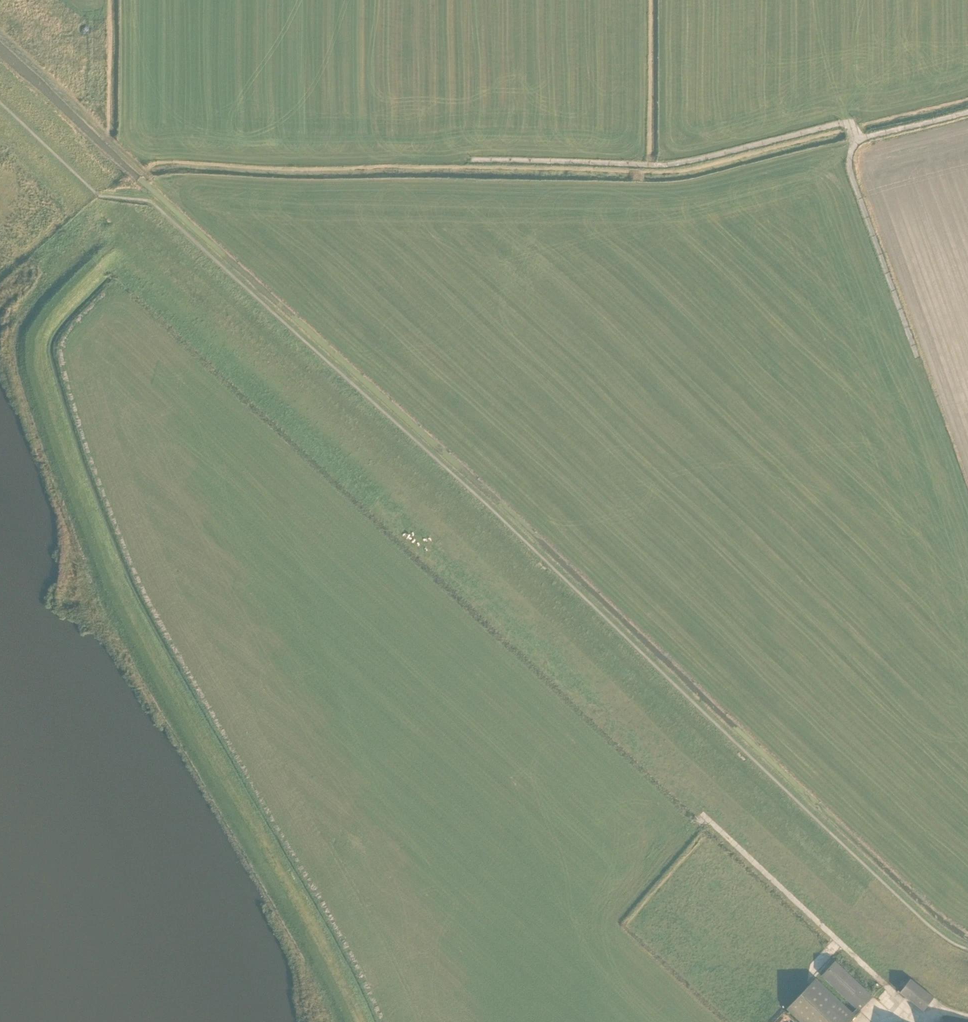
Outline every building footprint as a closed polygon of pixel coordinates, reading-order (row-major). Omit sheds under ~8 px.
[(856,1007),(853,1012),(817,977),(787,1007),(802,1021),(849,1021),(856,1015),(860,1010),(873,996),(836,960),(822,975),(856,1007)] [(924,1010),(934,997),(911,978),(900,991),(924,1010)]
